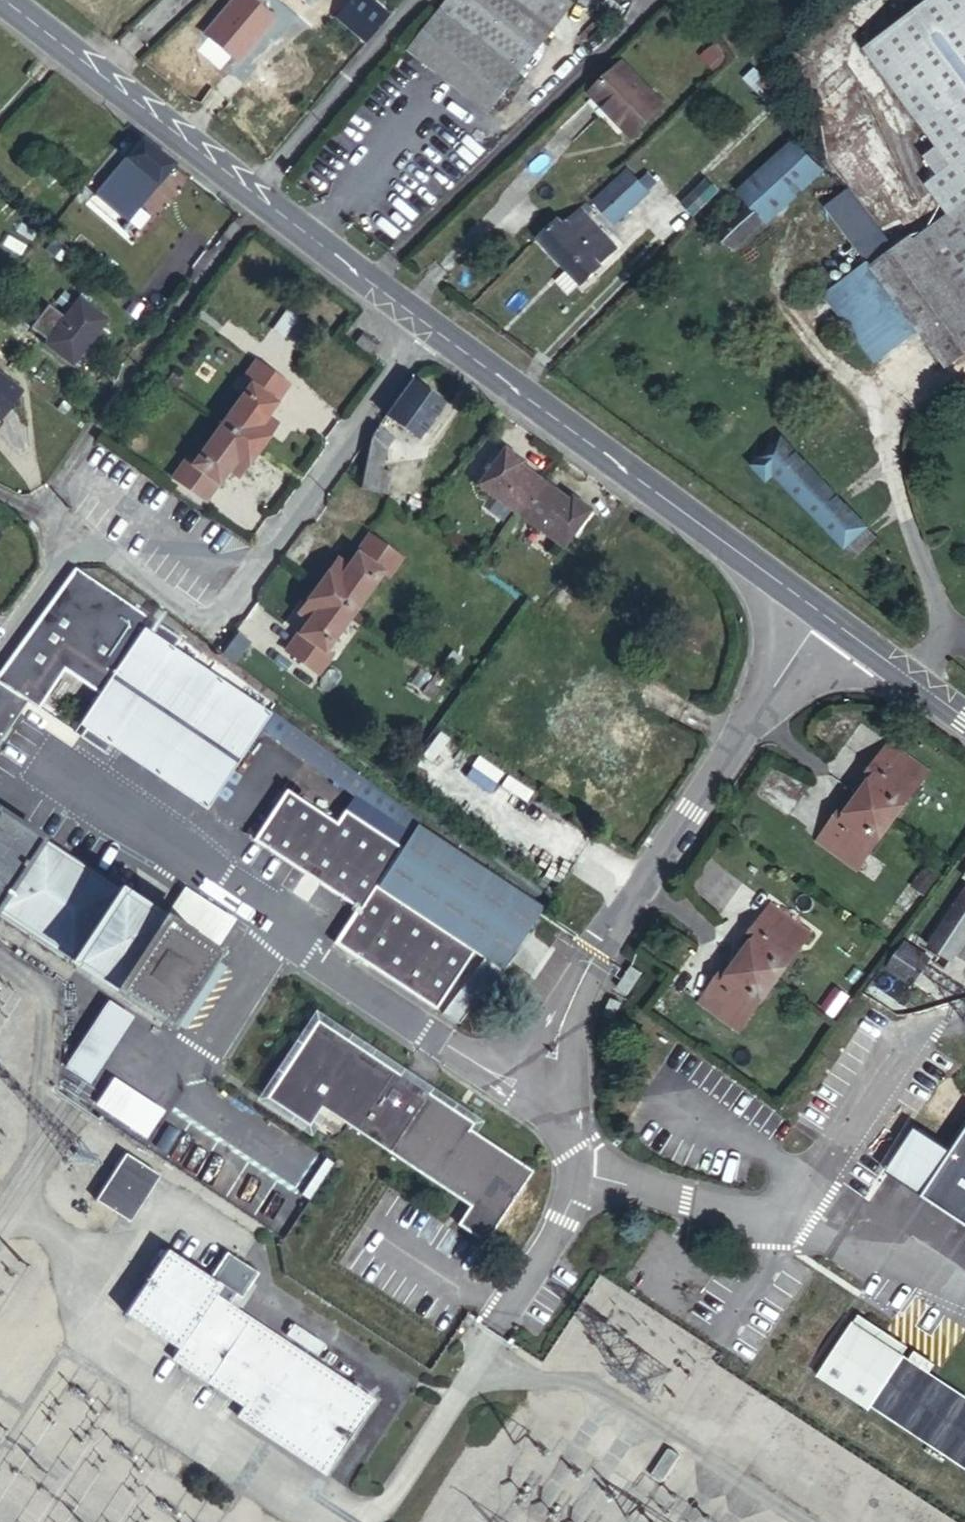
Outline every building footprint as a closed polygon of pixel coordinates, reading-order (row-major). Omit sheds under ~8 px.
[(303,9),(310,0),(291,0),(303,9)] [(379,21),(354,0),(351,0),(330,25),(356,48),(379,21)] [(497,123),(546,50),(478,0),(453,0),(432,27),(408,57),(497,123)] [(546,50),(577,5),(572,0),(478,0),(546,50)] [(866,49),(940,148),(926,158),(940,174),(927,187),(946,211),(964,192),(964,0),(932,0),(866,49)] [(626,52),(587,88),(631,131),(668,94),(626,52)] [(175,164),(139,136),(126,155),(137,164),(108,204),(128,219),(175,164)] [(742,184),(749,192),(771,224),(826,170),(793,138),(742,184)] [(137,164),(126,155),(117,167),(122,171),(105,195),(99,198),(108,204),(137,164)] [(122,171),(117,167),(110,162),(86,192),(93,198),(99,190),(105,195),(122,171)] [(650,193),(621,162),(588,194),(617,224),(650,193)] [(897,248),(854,189),(826,208),(863,260),(870,268),(897,248)] [(771,224),(749,192),(739,202),(760,231),(771,224)] [(913,237),(964,305),(964,195),(946,211),(913,237)] [(760,231),(739,202),(712,226),(738,249),(760,231)] [(562,220),(557,214),(536,233),(581,279),(600,260),(593,254),(608,238),(577,204),(562,220)] [(870,268),(931,347),(964,322),(964,305),(913,237),(897,248),(870,268)] [(863,260),(820,294),(872,361),(916,328),(870,268),(863,260)] [(76,362),(108,317),(79,296),(47,340),(76,362)] [(931,347),(946,367),(964,352),(964,322),(931,347)] [(228,423),(264,448),(285,418),(277,409),(293,384),(260,359),(247,376),(256,384),(228,423)] [(0,369),(0,414),(2,416),(24,388),(0,369)] [(414,378),(391,410),(425,435),(447,402),(414,378)] [(383,421),(375,433),(365,486),(391,490),(395,473),(390,472),(398,432),(383,421)] [(243,479),(264,448),(228,423),(198,466),(191,461),(178,479),(211,501),(232,471),(243,479)] [(843,547),(863,528),(779,438),(747,465),(764,482),(773,474),(813,517),(843,547)] [(523,514),(547,480),(521,461),(524,457),(506,441),(477,481),(523,514)] [(572,499),(547,480),(523,514),(567,546),(595,508),(576,494),(572,499)] [(346,553),(324,584),(360,611),(391,569),(398,574),(410,558),(378,535),(357,562),(346,553)] [(487,556),(495,561),(499,553),(494,548),(487,556)] [(499,553),(495,561),(503,568),(508,561),(499,553)] [(0,669),(0,684),(31,700),(72,727),(78,719),(143,622),(172,641),(176,636),(75,567),(0,669)] [(360,611),(324,584),(302,615),(312,624),(292,650),(322,673),(336,658),(329,652),(360,611)] [(174,643),(172,641),(143,622),(78,719),(206,807),(268,711),(174,643)] [(459,647),(441,671),(447,675),(458,660),(462,662),(469,653),(459,647)] [(447,675),(441,671),(429,688),(438,696),(444,689),(440,686),(447,675)] [(586,712),(531,673),(509,705),(565,744),(586,712)] [(31,700),(0,684),(0,752),(31,700)] [(467,690),(456,707),(465,713),(471,704),(468,701),(473,694),(467,690)] [(640,751),(586,712),(565,744),(619,782),(640,751)] [(300,731),(289,745),(321,769),(332,754),(300,731)] [(870,787),(863,797),(897,822),(931,777),(892,748),(865,784),(870,787)] [(282,790),(251,837),(356,907),(333,942),(433,1008),(470,954),(371,888),(396,852),(338,813),(331,823),(282,790)] [(825,838),(864,867),(897,822),(863,797),(856,806),(851,802),(825,838)] [(164,1019),(213,946),(0,808),(0,915),(164,1019)] [(410,830),(396,852),(371,888),(470,954),(480,961),(498,972),(536,914),(410,830)] [(747,948),(740,957),(774,982),(807,937),(769,908),(742,944),(747,948)] [(943,949),(964,962),(964,914),(943,949)] [(910,942),(894,968),(920,984),(936,959),(910,942)] [(701,998),(741,1027),(774,982),(740,957),(733,966),(728,962),(701,998)] [(439,1013),(456,1024),(497,972),(480,961),(439,1013)] [(642,970),(631,964),(623,978),(618,987),(629,993),(642,970)] [(92,1076),(121,1004),(95,994),(66,1066),(92,1076)] [(408,1072),(319,1014),(269,1092),(313,1120),(325,1102),(450,1182),(474,1198),(462,1217),(489,1235),(535,1164),(472,1123),(477,1116),(431,1087),(408,1072)] [(916,1147),(964,1181),(964,1099),(954,1091),(916,1147)] [(161,1171),(125,1149),(96,1196),(132,1218),(161,1171)] [(211,1272),(170,1245),(125,1311),(178,1346),(215,1290),(222,1280),(211,1272)] [(259,1271),(226,1249),(211,1272),(222,1280),(243,1294),(259,1271)] [(378,1398),(215,1290),(178,1346),(172,1355),(244,1403),(237,1414),(327,1474),(378,1398)] [(964,1467),(964,1392),(938,1374),(853,1318),(818,1371),(928,1443),(964,1467)] [(682,1454),(670,1446),(651,1475),(663,1483),(682,1454)]
